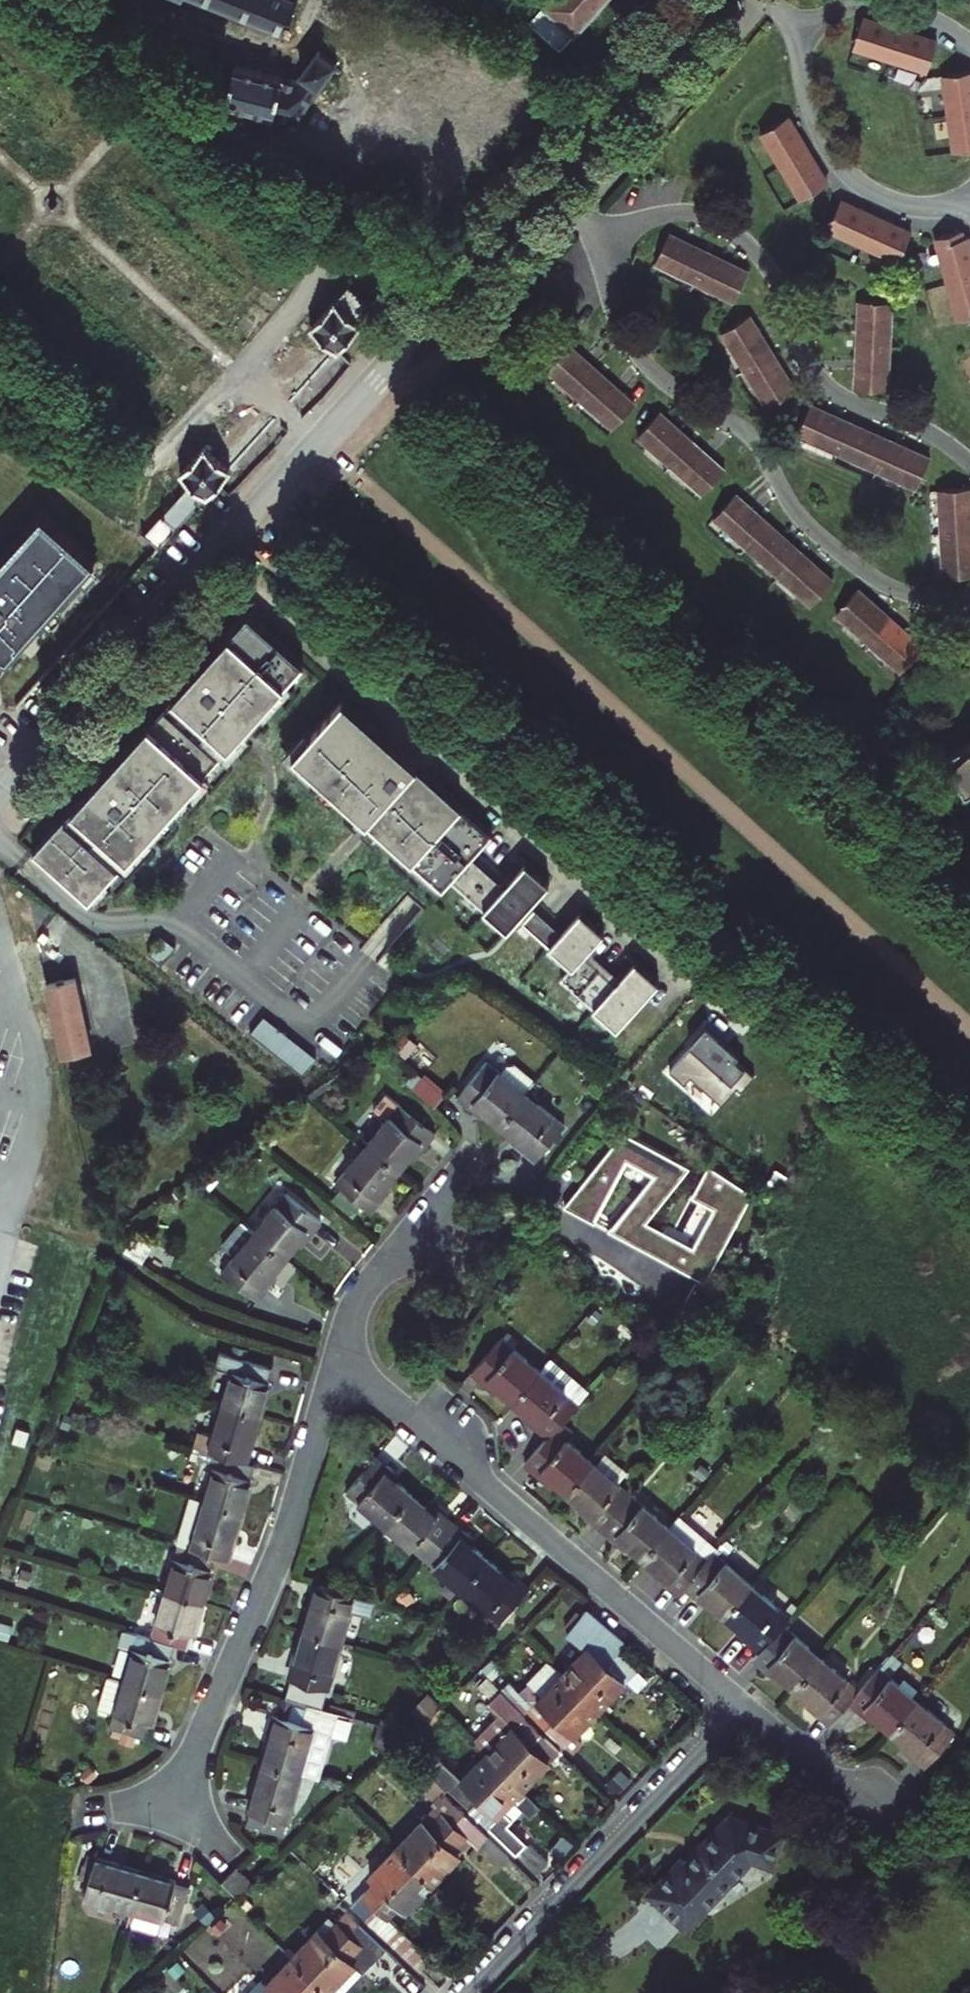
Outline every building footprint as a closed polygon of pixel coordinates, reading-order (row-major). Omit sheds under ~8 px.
[(297,2),(291,0),(199,0),(284,34),(297,2)] [(531,23),(561,49),(577,31),(594,46),(631,4),(626,0),(552,0),(531,23)] [(854,47),(890,59),(928,71),(937,42),(863,18),(854,47)] [(311,43),(285,79),(235,66),(225,103),(298,122),(306,105),(337,62),(311,43)] [(943,76),(948,113),(954,152),(969,150),(969,72),(943,76)] [(827,184),(807,150),(787,117),(761,132),(802,199),(827,184)] [(912,233),(876,217),(841,201),(828,229),(899,261),(912,233)] [(935,238),(938,245),(962,238),(960,231),(935,238)] [(734,301),(748,273),(709,253),(669,234),(655,262),(695,282),(734,301)] [(938,245),(949,283),(960,321),(969,318),(969,245),(967,237),(962,238),(938,245)] [(383,302),(395,288),(378,273),(366,287),(383,302)] [(337,352),(376,309),(350,285),(311,329),(337,352)] [(858,302),(857,346),(856,390),(888,391),(891,303),(858,302)] [(722,333),(744,370),(767,407),(795,390),(749,316),(722,333)] [(614,428),(634,405),(601,375),(567,346),(547,369),(614,428)] [(930,460),(891,442),(850,423),(810,405),(797,434),(917,488),(930,460)] [(704,494),(725,470),(692,441),(659,412),(638,436),(704,494)] [(162,547),(231,470),(206,448),(183,474),(192,483),(147,534),(162,547)] [(940,489),(945,576),(969,575),(969,488),(940,489)] [(833,581),(767,524),(735,495),(715,518),(747,546),(812,604),(833,581)] [(10,666),(95,568),(44,525),(0,575),(0,663),(10,666)] [(922,647),(890,618),(857,589),(837,613),(869,642),(902,670),(922,647)] [(248,617),(35,853),(89,902),(304,666),(248,617)] [(495,833),(345,702),(295,755),(444,889),(452,881),(474,856),(495,833)] [(946,755),(967,794),(969,793),(969,742),(946,755)] [(508,885),(474,856),(452,881),(510,932),(550,885),(528,864),(508,885)] [(606,933),(582,913),(564,933),(536,910),(524,923),(573,968),(563,980),(618,1029),(661,982),(638,962),(618,983),(586,955),(606,933)] [(77,978),(49,984),(65,1055),(93,1048),(77,978)] [(693,1071),(725,1099),(740,1082),(745,1086),(757,1073),(721,1041),(724,1037),(709,1023),(692,1042),(694,1044),(672,1068),(685,1080),(693,1071)] [(312,1060),(279,1031),(267,1045),(300,1074),(312,1060)] [(482,1109),(502,1125),(529,1093),(537,1083),(514,1064),(505,1075),(489,1062),(460,1097),(479,1112),(482,1109)] [(425,1076),(414,1089),(434,1105),(437,1108),(448,1095),(425,1076)] [(523,1142),(520,1146),(539,1161),(568,1126),(529,1093),(502,1125),(523,1142)] [(418,1148),(422,1151),(436,1134),(401,1105),(369,1144),(400,1169),(418,1148)] [(567,1208),(595,1225),(631,1165),(653,1179),(609,1233),(631,1245),(694,1169),(629,1131),(567,1208)] [(400,1169),(369,1144),(338,1182),(372,1211),(387,1193),(383,1190),(400,1169)] [(756,1196),(709,1171),(694,1200),(714,1212),(694,1250),(665,1236),(654,1257),(706,1287),(756,1196)] [(255,1232),(287,1259),(305,1237),(308,1240),(323,1222),(288,1193),(255,1232)] [(271,1278),(287,1259),(255,1232),(223,1271),(259,1300),(274,1282),(271,1278)] [(474,1373),(491,1387),(494,1383),(515,1400),(542,1369),(504,1337),(474,1373)] [(218,1367),(232,1372),(222,1404),(261,1415),(270,1383),(268,1382),(272,1367),(222,1353),(218,1367)] [(542,1369),(515,1400),(535,1418),(532,1422),(551,1438),(558,1429),(581,1402),(568,1391),(574,1384),(574,1376),(552,1358),(542,1369)] [(251,1447),(261,1415),(222,1404),(213,1435),(202,1432),(197,1447),(219,1453),(245,1461),(249,1446),(251,1447)] [(596,1461),(558,1429),(551,1438),(528,1464),(546,1480),(549,1476),(569,1493),(596,1461)] [(245,1461),(219,1453),(205,1500),(243,1512),(252,1480),(250,1479),(255,1464),(245,1461)] [(392,1476),(395,1472),(377,1457),(348,1491),(386,1524),(412,1493),(392,1476)] [(596,1461),(569,1493),(589,1510),(585,1514),(603,1529),(634,1493),(596,1461)] [(432,1510),(412,1493),(386,1524),(424,1556),(453,1521),(435,1506),(432,1510)] [(634,1493),(603,1529),(622,1545),(625,1541),(645,1558),(672,1526),(634,1493)] [(205,1500),(191,1496),(177,1544),(182,1545),(191,1548),(205,1500)] [(234,1542),(243,1512),(205,1500),(191,1548),(218,1555),(227,1558),(232,1541),(234,1542)] [(672,1526),(645,1558),(666,1576),(663,1580),(680,1594),(686,1587),(716,1552),(722,1545),(684,1513),(672,1526)] [(453,1521),(424,1556),(462,1589),(489,1558),(468,1540),(471,1536),(453,1521)] [(213,1569),(218,1555),(191,1548),(182,1545),(168,1591),(206,1602),(216,1570),(213,1569)] [(707,1598),(727,1615),(753,1584),(716,1552),(686,1587),(703,1602),(707,1598)] [(509,1576),(489,1558),(462,1589),(501,1622),(530,1587),(512,1572),(509,1576)] [(373,1600),(331,1588),(316,1584),(303,1631),(341,1642),(350,1609),(369,1614),(373,1600)] [(785,1624),(791,1616),(753,1584),(727,1615),(747,1632),(744,1636),(762,1652),(785,1624)] [(168,1591),(154,1639),(174,1645),(190,1650),(194,1634),(196,1635),(206,1602),(168,1591)] [(581,1691),(620,1651),(622,1647),(583,1614),(571,1626),(590,1644),(562,1673),(581,1691)] [(755,1659),(773,1674),(776,1671),(797,1688),(823,1657),(819,1653),(785,1624),(762,1652),(755,1659)] [(125,1681),(162,1692),(172,1661),(170,1660),(174,1645),(154,1639),(125,1631),(121,1645),(134,1649),(125,1681)] [(328,1688),(341,1642),(303,1631),(293,1663),(295,1663),(292,1678),(328,1688)] [(638,1668),(620,1651),(581,1691),(600,1708),(638,1668)] [(861,1689),(823,1657),(797,1688),(816,1705),(813,1708),(831,1724),(850,1703),(861,1689)] [(861,1689),(850,1703),(867,1718),(871,1713),(892,1731),(919,1700),(880,1667),(861,1689)] [(546,1727),(581,1691),(562,1673),(536,1700),(550,1713),(541,1722),(546,1727)] [(147,1738),(151,1723),(153,1724),(162,1692),(125,1681),(109,1676),(99,1710),(110,1713),(111,1710),(115,1711),(111,1727),(147,1738)] [(600,1708),(581,1691),(546,1727),(565,1745),(600,1708)] [(912,1748),(909,1753),(927,1769),(957,1733),(919,1700),(892,1731),(912,1748)] [(512,1725),(486,1753),(505,1770),(541,1732),(519,1712),(509,1722),(512,1725)] [(301,1773),(314,1726),(273,1714),(269,1728),(272,1729),(262,1761),(301,1773)] [(328,1730),(314,1726),(301,1773),(314,1777),(328,1730)] [(523,1788),(560,1751),(541,1732),(505,1770),(523,1788)] [(423,1768),(446,1790),(448,1788),(469,1808),(505,1770),(486,1753),(460,1780),(433,1754),(421,1766),(423,1768)] [(283,1834),(301,1773),(262,1761),(261,1761),(248,1807),(251,1808),(247,1824),(283,1834)] [(415,1864),(465,1812),(444,1792),(446,1790),(423,1768),(415,1777),(427,1789),(425,1791),(433,1799),(431,1800),(436,1805),(396,1847),(415,1864)] [(523,1788),(505,1770),(469,1808),(531,1867),(541,1857),(497,1815),(523,1788)] [(510,1856),(465,1812),(415,1864),(433,1883),(461,1853),(455,1847),(467,1834),(474,1841),(500,1866),(510,1856)] [(784,1835),(733,1818),(687,1866),(683,1861),(653,1892),(689,1927),(754,1859),(774,1866),(784,1835)] [(455,1847),(461,1853),(474,1841),(467,1834),(455,1847)] [(369,1875),(374,1881),(352,1904),(365,1916),(415,1864),(396,1847),(369,1875)] [(86,1896),(132,1909),(143,1871),(97,1858),(86,1896)] [(389,1916),(400,1905),(406,1911),(433,1883),(415,1864),(365,1916),(422,1970),(433,1958),(389,1916)] [(356,1867),(333,1891),(342,1899),(364,1876),(356,1867)] [(221,1882),(236,1898),(251,1884),(236,1868),(221,1882)] [(180,1923),(190,1886),(174,1882),(175,1880),(143,1871),(132,1909),(180,1923)] [(311,1974),(360,1921),(348,1910),(326,1933),(319,1927),(292,1955),(311,1974)] [(329,1992),(357,1963),(350,1956),(363,1943),(369,1949),(378,1939),(360,1921),(311,1974),(329,1992)] [(363,1943),(350,1956),(357,1963),(329,1992),(331,1992),(342,1992),(387,1947),(378,1939),(369,1949),(363,1943)] [(311,1974),(292,1955),(264,1984),(261,1980),(249,1992),(292,1992),(311,1974)] [(427,1988),(404,1966),(395,1976),(412,1992),(421,1992),(427,1988)] [(329,1992),(311,1974),(292,1992),(328,1992),(329,1992)] [(768,1990),(771,1992),(793,1992),(778,1979),(768,1990)]
